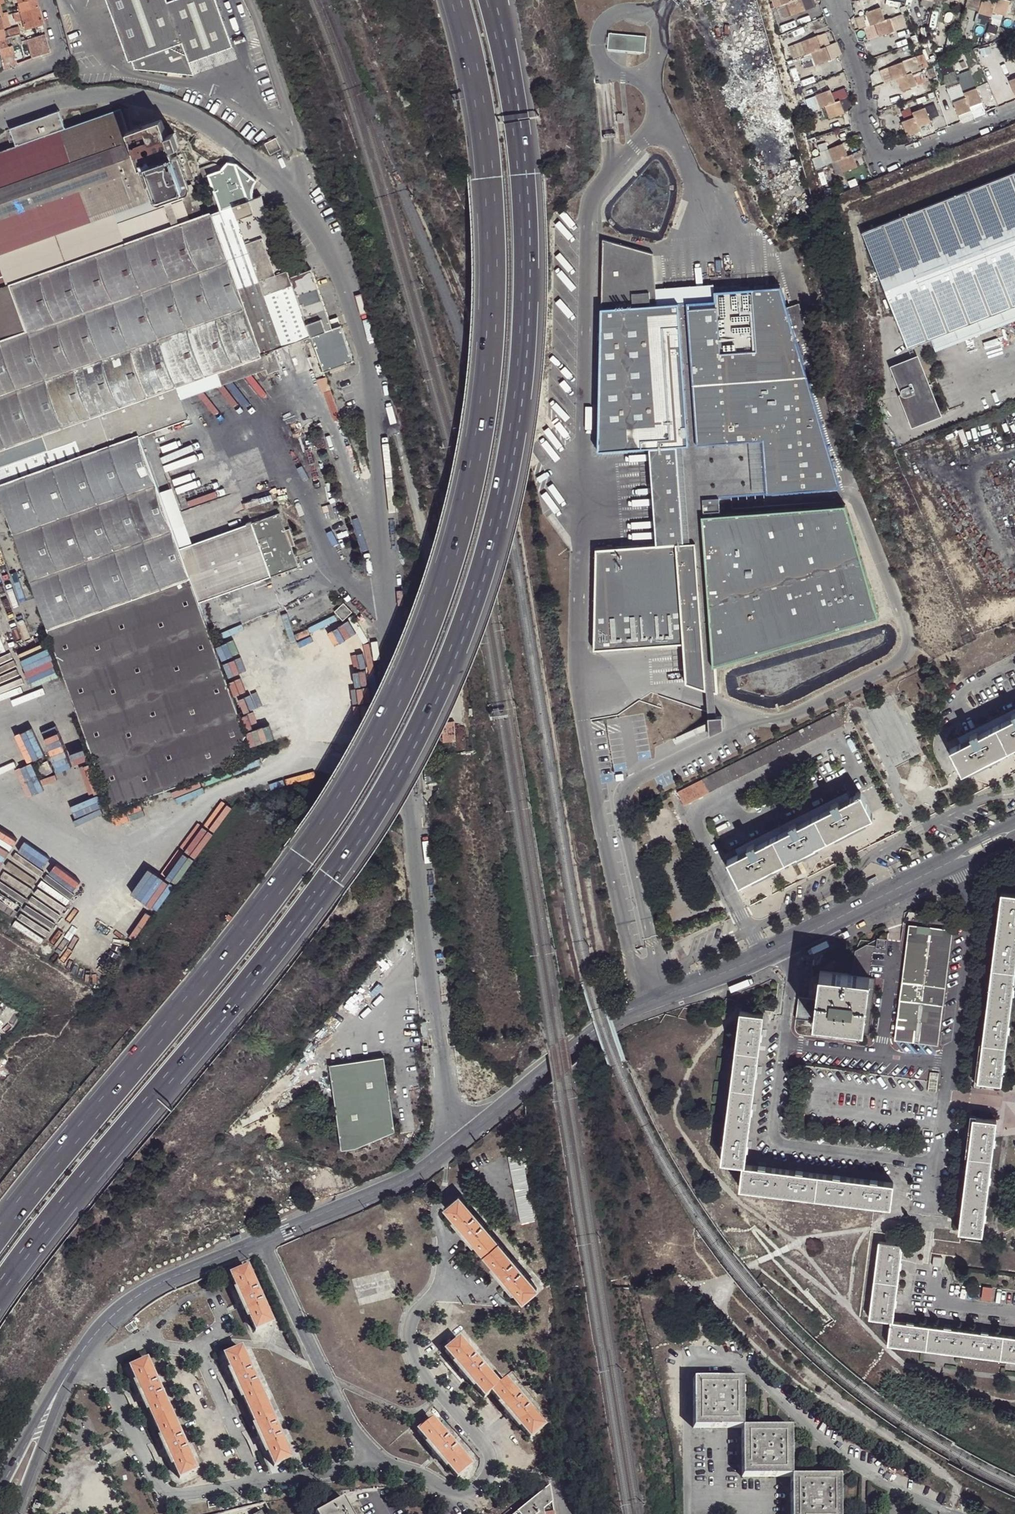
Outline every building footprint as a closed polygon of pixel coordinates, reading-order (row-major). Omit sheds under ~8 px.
[(37,0),(28,0),(19,2),(22,11),(39,6),(37,0)] [(129,59),(132,58),(135,66),(193,74),(189,62),(232,47),(216,0),(170,0),(168,1),(167,0),(108,0),(129,59)] [(795,0),(773,0),(775,8),(780,20),(790,16),(805,10),(801,0),(796,0),(795,0)] [(993,14),(996,4),(984,0),(983,0),(975,24),(988,28),(993,14)] [(993,14),(1014,20),(1014,5),(1001,0),(997,0),(996,4),(993,14)] [(43,23),(39,6),(22,11),(24,19),(24,22),(26,26),(26,27),(43,23)] [(885,21),(880,8),(865,14),(870,27),(874,25),(879,38),(893,32),(894,33),(902,29),(896,16),(885,21)] [(772,10),(767,11),(769,21),(775,20),(772,10)] [(24,19),(22,11),(15,13),(16,21),(24,19)] [(10,36),(19,34),(21,34),(20,27),(8,30),(10,36)] [(21,41),(19,34),(10,36),(7,37),(6,37),(0,39),(0,52),(1,57),(15,54),(13,47),(22,44),(21,41)] [(46,34),(21,41),(23,45),(29,43),(33,58),(50,52),(46,34)] [(647,35),(611,34),(609,49),(646,51),(647,35)] [(806,56),(811,54),(821,50),(816,38),(801,42),(806,56)] [(821,50),(811,54),(816,66),(830,61),(825,48),(821,50)] [(1,57),(3,63),(6,62),(16,60),(15,54),(1,57)] [(897,80),(912,74),(916,73),(911,59),(902,62),(903,63),(888,69),(892,81),(897,80)] [(913,76),(912,74),(897,80),(902,93),(916,87),(916,85),(925,82),(921,72),(913,76)] [(792,83),(794,91),(802,88),(800,81),(792,83)] [(963,94),(965,99),(969,110),(982,104),(976,89),(963,94)] [(820,109),(825,107),(835,104),(830,91),(815,97),(820,109)] [(969,110),(965,99),(952,104),(959,119),(971,114),(969,110)] [(835,104),(825,107),(830,120),(844,114),(840,102),(835,104)] [(63,128),(17,145),(15,146),(0,151),(0,252),(151,198),(139,166),(127,132),(119,109),(68,127),(63,128)] [(62,109),(57,111),(63,128),(68,127),(62,109)] [(914,118),(918,129),(931,123),(925,109),(912,113),(914,118)] [(63,128),(57,111),(11,128),(17,145),(63,128)] [(920,133),(918,129),(914,118),(902,123),(907,138),(920,133)] [(166,135),(172,133),(168,122),(162,119),(160,120),(166,135)] [(127,132),(139,166),(148,163),(172,155),(173,154),(171,149),(177,147),(172,133),(166,135),(160,120),(127,132)] [(265,144),(270,154),(280,149),(275,138),(265,144)] [(833,163),(837,161),(848,157),(842,144),(828,151),(833,163)] [(173,154),(172,155),(181,177),(193,173),(182,145),(177,147),(171,149),(173,154)] [(167,193),(183,187),(184,186),(181,177),(172,155),(148,163),(159,195),(161,195),(167,193)] [(848,157),(837,161),(842,174),(857,168),(852,156),(848,157)] [(220,170),(253,198),(252,188),(256,179),(236,163),(226,162),(220,170)] [(151,198),(159,195),(148,163),(139,166),(151,198)] [(208,174),(220,170),(216,167),(208,166),(200,169),(203,177),(208,176),(208,174)] [(208,176),(221,209),(233,205),(253,198),(220,170),(208,174),(208,176)] [(861,231),(907,348),(1014,306),(1014,170),(861,231)] [(183,187),(189,203),(196,218),(202,216),(190,184),(184,186),(183,187)] [(167,193),(172,204),(183,201),(184,205),(189,203),(183,187),(167,193)] [(165,207),(167,211),(173,209),(174,209),(172,204),(167,193),(161,195),(165,207)] [(165,207),(161,195),(159,195),(151,198),(0,252),(0,266),(165,207)] [(253,198),(233,205),(235,209),(260,278),(286,269),(261,195),(253,198)] [(820,213),(825,212),(821,202),(816,204),(820,213)] [(189,203),(184,205),(189,221),(196,218),(189,203)] [(221,209),(211,213),(212,217),(235,209),(233,205),(221,209)] [(167,211),(173,227),(179,225),(174,209),(173,209),(167,211)] [(235,209),(212,217),(237,286),(260,278),(235,209)] [(173,227),(11,285),(28,331),(0,341),(0,447),(70,422),(176,384),(261,353),(237,286),(212,217),(211,213),(202,216),(196,218),(189,221),(179,225),(173,227)] [(714,669),(877,620),(843,508),(718,519),(717,496),(838,490),(793,338),(810,335),(798,303),(784,308),(777,289),(713,293),(714,285),(656,287),(652,252),(603,241),(597,456),(647,451),(655,549),(595,555),(591,654),(681,650),(682,690),(717,696),(714,669)] [(289,275),(292,283),(311,335),(318,353),(324,370),(353,359),(340,324),(332,327),(329,319),(309,267),(289,275)] [(286,269),(260,278),(265,292),(292,283),(289,275),(286,269)] [(260,278),(237,286),(261,353),(275,348),(309,336),(311,335),(292,283),(265,292),(260,278)] [(28,331),(11,285),(0,288),(0,341),(28,331)] [(337,316),(329,319),(332,327),(340,324),(337,316)] [(318,353),(311,335),(309,336),(316,354),(318,353)] [(275,348),(261,353),(266,367),(268,373),(282,368),(275,348)] [(266,367),(261,353),(176,384),(181,399),(266,367)] [(324,370),(318,353),(316,354),(309,356),(317,376),(325,372),(324,370)] [(942,412),(928,381),(923,383),(919,374),(916,372),(920,361),(918,356),(894,366),(904,388),(902,390),(902,392),(916,424),(942,412)] [(923,383),(928,381),(920,361),(916,372),(919,374),(923,383)] [(78,438),(181,401),(181,399),(176,384),(70,422),(74,433),(77,432),(78,438)] [(139,435),(188,417),(181,401),(78,438),(83,450),(80,452),(81,455),(139,435)] [(74,433),(70,422),(0,447),(0,460),(74,433)] [(83,450),(78,438),(77,432),(74,433),(76,440),(80,452),(83,450)] [(74,433),(0,460),(0,467),(76,440),(74,433)] [(175,534),(159,492),(139,435),(81,455),(0,484),(0,491),(48,626),(189,575),(180,549),(179,547),(175,534)] [(180,511),(172,488),(159,492),(179,547),(192,542),(180,511)] [(278,514),(180,549),(189,575),(199,603),(298,566),(278,514)] [(199,603),(189,575),(48,626),(46,626),(61,665),(111,808),(176,785),(226,767),(246,734),(210,635),(199,603)] [(351,612),(342,603),(333,611),(341,620),(351,612)] [(962,734),(965,740),(968,738),(967,735),(974,732),(975,735),(992,727),(1010,718),(1010,715),(1014,712),(1014,708),(962,734)] [(675,792),(681,805),(842,725),(835,712),(675,792)] [(723,712),(710,712),(710,727),(723,727),(723,712)] [(1010,718),(992,727),(1004,751),(1014,746),(1014,716),(1010,718)] [(428,724),(429,721),(428,720),(426,718),(423,718),(421,719),(420,722),(421,725),(424,726),(426,726),(428,724)] [(441,722),(443,741),(455,739),(453,720),(441,722)] [(993,757),(1004,751),(992,727),(975,735),(968,738),(965,740),(947,750),(958,774),(980,763),(993,757)] [(993,757),(980,763),(981,765),(994,759),(993,757)] [(53,771),(47,760),(37,766),(42,776),(53,771)] [(863,792),(845,801),(841,802),(835,806),(816,815),(828,838),(846,830),(852,826),(875,815),(863,792)] [(841,802),(845,801),(842,795),(744,843),(747,850),(751,848),(749,844),(756,841),(758,844),(775,836),(793,827),(792,823),(799,819),(800,823),(816,815),(835,806),(834,802),(839,799),(841,802)] [(378,813),(379,810),(378,808),(376,807),(373,807),(371,808),(370,811),(371,813),(373,815),(376,815),(378,813)] [(828,838),(816,815),(800,823),(793,827),(775,836),(786,859),(798,853),(817,844),(828,838)] [(786,859),(775,836),(758,844),(751,848),(747,850),(730,858),(741,882),(762,871),(775,865),(786,859)] [(818,847),(817,844),(798,853),(799,855),(806,853),(806,854),(813,851),(812,849),(818,847)] [(775,865),(762,871),(764,873),(776,867),(775,865)] [(1001,893),(999,911),(997,911),(996,917),(998,917),(995,935),(1014,938),(1014,895),(1001,893)] [(895,1041),(938,1046),(952,931),(909,925),(895,1041)] [(995,935),(994,948),(992,948),(992,955),(993,955),(991,971),(1014,974),(1014,972),(1014,938),(995,935)] [(863,1026),(870,976),(821,970),(817,998),(814,1020),(863,1026)] [(988,993),(987,1007),(1010,1010),(1014,974),(991,971),(989,986),(988,986),(987,992),(988,993)] [(875,976),(870,976),(863,1026),(814,1020),(813,1025),(868,1032),(875,976)] [(814,1020),(817,998),(800,996),(797,1017),(814,1020)] [(984,1029),(982,1046),(1005,1049),(1010,1010),(987,1007),(984,1023),(983,1023),(982,1029),(984,1029)] [(761,1030),(763,1013),(739,1010),(735,1049),(759,1052),(760,1036),(762,1036),(763,1030),(761,1030)] [(979,1066),(977,1081),(1000,1084),(1005,1049),(982,1046),(980,1060),(978,1060),(977,1066),(979,1066)] [(759,1052),(735,1049),(731,1084),(754,1087),(756,1073),(758,1073),(759,1067),(757,1067),(759,1052)] [(387,1055),(332,1062),(343,1147),(357,1146),(396,1130),(387,1055)] [(929,1080),(928,1089),(936,1090),(938,1082),(929,1080)] [(754,1087),(731,1084),(727,1120),(750,1123),(752,1110),(754,1110),(754,1104),(752,1104),(754,1087)] [(970,1140),(968,1154),(991,1157),(996,1121),(972,1118),(970,1134),(969,1134),(968,1140),(970,1140)] [(721,1162),(743,1164),(746,1164),(747,1148),(750,1148),(750,1141),(748,1141),(750,1123),(727,1120),(721,1162)] [(789,1125),(788,1134),(796,1135),(798,1127),(789,1125)] [(965,1177),(964,1194),(986,1196),(991,1157),(968,1154),(966,1171),(965,1171),(964,1177),(965,1177)] [(522,1155),(509,1157),(521,1225),(535,1222),(522,1155)] [(746,1164),(743,1164),(740,1187),(779,1192),(782,1169),(767,1167),(767,1165),(760,1164),(760,1166),(746,1164)] [(798,1171),(782,1169),(779,1192),(813,1196),(816,1173),(804,1172),(804,1169),(798,1169),(798,1171)] [(835,1176),(816,1173),(813,1196),(852,1201),(855,1178),(841,1176),(841,1174),(835,1174),(835,1176)] [(891,1206),(894,1183),(879,1181),(879,1179),(872,1178),(872,1181),(855,1178),(852,1201),(891,1206)] [(961,1215),(959,1231),(982,1233),(986,1196),(964,1194),(962,1209),(960,1209),(959,1214),(961,1215)] [(469,1237),(483,1254),(498,1244),(459,1196),(445,1208),(460,1226),(458,1228),(467,1238),(469,1237)] [(904,1245),(880,1242),(875,1280),(899,1283),(901,1268),(903,1268),(903,1262),(902,1262),(904,1245)] [(507,1283),(522,1301),(537,1289),(498,1244),(483,1254),(498,1273),(497,1274),(506,1285),(507,1283)] [(935,1265),(944,1266),(945,1258),(936,1257),(935,1265)] [(246,1267),(230,1275),(239,1297),(237,1298),(243,1310),(245,1309),(254,1331),(271,1324),(246,1267)] [(899,1283),(875,1280),(870,1318),(892,1321),(894,1321),(896,1305),(898,1305),(899,1299),(897,1298),(899,1283)] [(894,1321),(892,1321),(889,1344),(925,1348),(928,1325),(916,1324),(916,1322),(909,1321),(909,1323),(894,1321)] [(947,1328),(928,1325),(925,1348),(965,1353),(968,1330),(953,1329),(953,1326),(947,1326),(947,1328)] [(984,1332),(968,1330),(965,1353),(999,1358),(1002,1335),(990,1333),(990,1331),(984,1330),(984,1332)] [(1002,1335),(999,1358),(1014,1360),(1014,1336),(1002,1335)] [(484,1399),(491,1393),(498,1387),(497,1386),(458,1340),(445,1352),(460,1370),(458,1372),(467,1383),(469,1381),(484,1399)] [(240,1348),(223,1356),(233,1377),(231,1378),(236,1391),(238,1390),(248,1410),(264,1402),(240,1348)] [(144,1403),(154,1424),(170,1417),(145,1360),(129,1368),(138,1390),(136,1391),(142,1403),(144,1403)] [(694,1427),(743,1426),(743,1377),(723,1377),(723,1380),(715,1380),(714,1377),(694,1377),(694,1427)] [(498,1387),(491,1393),(505,1411),(504,1412),(513,1423),(514,1422),(530,1439),(544,1427),(504,1380),(497,1386),(498,1387)] [(263,1445),(273,1466),(290,1459),(264,1402),(248,1410),(258,1432),(256,1433),(261,1446),(263,1445)] [(169,1457),(178,1479),(195,1471),(170,1417),(154,1424),(163,1445),(161,1445),(167,1458),(169,1457)] [(432,1420),(418,1432),(433,1450),(431,1451),(441,1462),(442,1461),(457,1478),(472,1467),(432,1420)] [(764,1426),(743,1426),(743,1476),(792,1475),(792,1426),(772,1426),(772,1429),(764,1429),(764,1426)] [(792,1475),(792,1513),(841,1513),(842,1475),(821,1475),(821,1478),(813,1478),(813,1475),(792,1475)] [(515,1513),(547,1513),(547,1508),(553,1503),(549,1485),(515,1513)] [(343,1498),(332,1504),(336,1511),(348,1505),(343,1498)] [(315,1513),(353,1513),(348,1505),(336,1511),(332,1504),(315,1513)]
